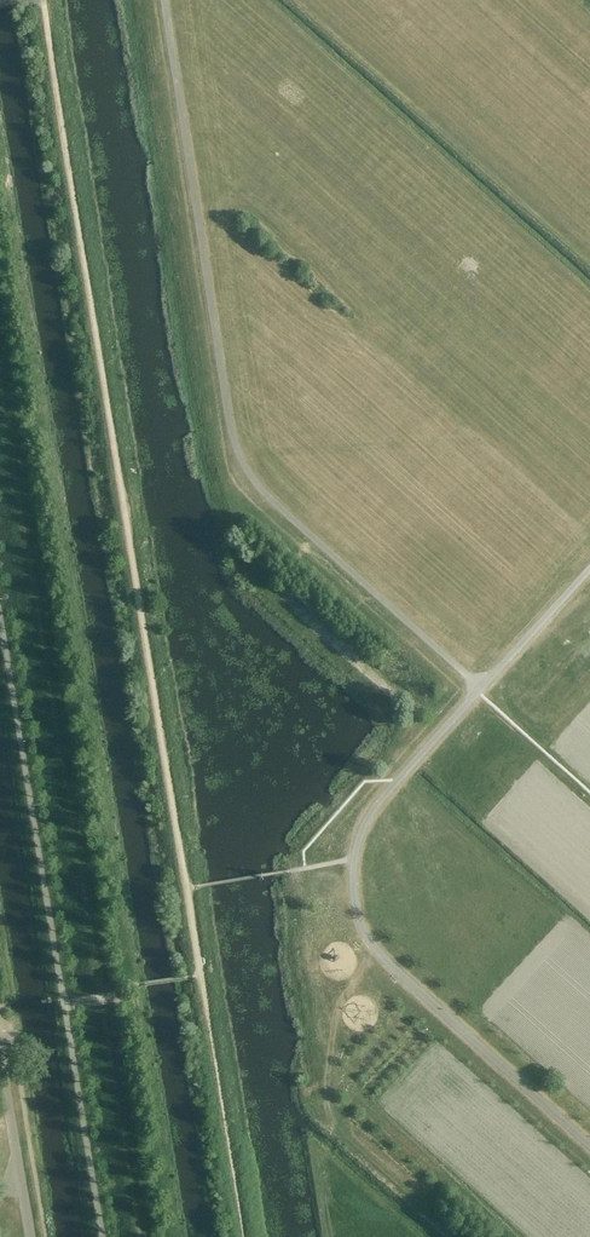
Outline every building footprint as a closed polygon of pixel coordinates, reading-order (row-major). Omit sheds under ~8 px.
[(282,49),(300,61),(308,50),(290,38),(282,49)]
